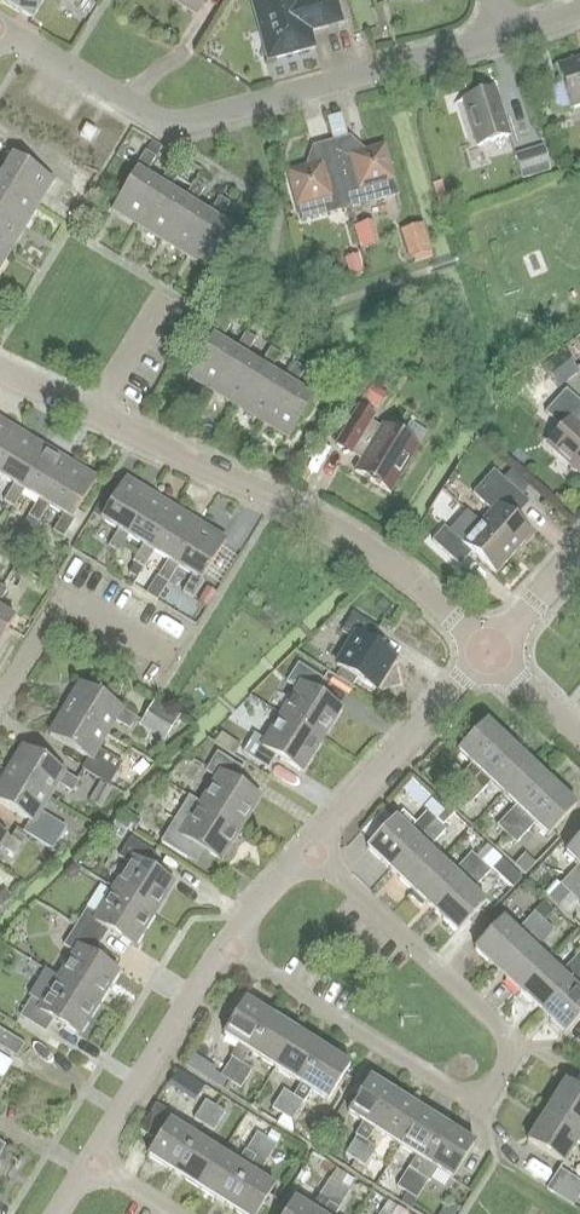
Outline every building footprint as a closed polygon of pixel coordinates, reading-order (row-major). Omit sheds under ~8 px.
[(33,19),(44,0),(1,0),(33,19)] [(205,0),(174,0),(197,14),(205,0)] [(343,23),(337,0),(251,0),(268,61),(315,48),(311,32),(343,23)] [(569,107),(570,110),(579,107),(579,58),(556,65),(562,83),(569,107)] [(477,147),(510,136),(495,90),(462,101),(477,147)] [(563,118),(550,122),(553,133),(566,129),(563,118)] [(91,142),(97,131),(86,125),(80,136),(91,142)] [(349,207),(396,195),(383,148),(353,156),(349,140),(332,144),(340,176),(349,207)] [(155,158),(161,148),(151,142),(145,152),(155,158)] [(289,173),(301,220),(349,207),(340,176),(332,144),(315,149),(319,165),(289,173)] [(523,178),(551,170),(544,147),(516,155),(523,178)] [(137,227),(173,169),(170,167),(159,184),(145,175),(156,158),(145,152),(134,170),(136,171),(112,211),(137,227)] [(38,206),(54,181),(13,156),(2,174),(0,172),(0,183),(38,206)] [(180,174),(173,169),(137,227),(162,242),(187,201),(184,199),(170,190),(180,174)] [(162,242),(186,257),(212,216),(209,215),(195,206),(205,189),(195,182),(184,199),(187,201),(162,242)] [(23,231),(38,206),(0,183),(0,217),(23,231)] [(440,183),(432,186),(439,208),(447,205),(440,183)] [(212,216),(186,257),(212,273),(237,232),(219,221),(230,204),(219,198),(209,215),(212,216)] [(8,256),(23,231),(0,217),(0,251),(8,256)] [(370,223),(354,227),(361,252),(377,247),(370,223)] [(425,233),(406,238),(413,261),(414,260),(414,262),(415,265),(433,260),(432,256),(432,255),(425,233)] [(358,255),(346,259),(352,279),(364,276),(358,255)] [(188,378),(213,393),(238,352),(235,350),(221,342),(231,325),(221,318),(210,336),(212,338),(188,378)] [(213,393),(238,408),(263,367),(260,366),(246,357),(256,340),(246,333),(235,350),(238,352),(213,393)] [(263,367),(238,408),(263,423),(288,383),(285,381),(270,372),(281,355),(270,349),(260,366),(263,367)] [(578,372),(561,351),(541,367),(558,389),(578,372)] [(295,364),(285,381),(288,383),(263,423),(288,439),(313,398),(295,387),(306,370),(295,364)] [(387,395),(371,386),(363,400),(379,409),(387,395)] [(578,426),(579,425),(579,402),(566,389),(545,413),(562,428),(548,444),(579,472),(579,428),(578,426)] [(390,493),(418,447),(383,426),(382,428),(372,422),(375,417),(360,407),(337,445),(352,454),(353,452),(363,458),(355,472),(390,493)] [(22,433),(0,420),(0,469),(22,433)] [(22,433),(0,469),(0,476),(14,485),(4,502),(14,508),(25,491),(22,489),(47,448),(22,433)] [(47,504),(71,464),(47,448),(22,489),(25,491),(39,500),(29,517),(39,523),(49,506),(47,504)] [(97,479),(71,464),(47,504),(49,506),(64,515),(53,532),(64,538),(75,520),(73,519),(97,479)] [(492,510),(480,523),(514,554),(532,533),(510,514),(525,498),(494,470),(473,494),(492,510)] [(127,535),(152,494),(126,478),(101,519),(119,530),(109,547),(119,553),(129,536),(127,535)] [(176,509),(152,494),(127,535),(129,536),(144,545),(133,562),(136,564),(144,569),(154,552),(151,550),(176,509)] [(151,550),(154,552),(169,561),(158,577),(168,584),(179,567),(176,565),(201,524),(176,509),(151,550)] [(29,517),(17,535),(28,541),(39,523),(29,517)] [(514,554),(480,523),(463,543),(445,527),(432,541),(459,565),(471,552),(496,574),(514,554)] [(176,565),(179,567),(193,576),(183,593),(193,599),(204,581),(202,580),(227,540),(201,524),(176,565)] [(136,564),(130,574),(138,578),(144,569),(136,564)] [(158,577),(147,595),(158,601),(168,584),(158,577)] [(9,592),(0,586),(0,607),(9,592)] [(208,588),(199,602),(207,608),(216,593),(208,588)] [(16,620),(0,610),(0,645),(16,620)] [(375,689),(395,657),(371,642),(379,629),(354,613),(342,632),(354,639),(337,666),(375,689)] [(299,690),(283,716),(320,740),(340,708),(316,692),(324,680),(299,664),(287,682),(299,690)] [(65,710),(106,734),(114,719),(129,728),(136,718),(120,709),(121,708),(80,684),(65,710)] [(181,715),(156,699),(143,720),(139,726),(164,741),(167,736),(181,715)] [(97,748),(106,734),(65,710),(50,736),(89,759),(83,769),(109,785),(122,763),(97,748)] [(268,769),(276,756),(301,771),(320,740),(283,716),(266,742),(255,734),(243,753),(268,769)] [(455,782),(453,784),(457,788),(463,793),(509,743),(487,722),(458,752),(471,764),(455,782)] [(227,738),(221,747),(235,756),(241,746),(227,738)] [(503,795),(532,764),(509,743),(463,793),(473,802),(491,783),(503,795)] [(23,748),(8,773),(49,797),(57,783),(72,792),(79,781),(63,772),(64,772),(23,748)] [(218,779),(202,805),(239,829),(259,797),(235,782),(243,769),(217,753),(206,772),(218,779)] [(507,835),(554,785),(532,764),(503,795),(515,806),(497,826),(507,835)] [(8,773),(0,787),(0,803),(31,822),(25,832),(28,834),(53,849),(66,827),(40,812),(49,797),(8,773)] [(440,793),(439,793),(447,799),(457,788),(453,784),(455,782),(452,780),(440,793)] [(111,791),(99,783),(88,801),(100,809),(111,791)] [(576,806),(554,785),(507,835),(517,844),(535,825),(548,837),(576,806)] [(195,845),(220,860),(239,829),(202,805),(190,798),(162,842),(188,858),(195,845)] [(52,800),(47,814),(71,824),(76,810),(52,800)] [(373,843),(394,821),(382,810),(361,832),(373,843)] [(141,821),(124,811),(117,823),(128,830),(133,833),(141,821)] [(390,870),(437,820),(427,811),(409,831),(396,819),(394,821),(373,843),(367,849),(390,870)] [(412,891),(441,861),(428,849),(447,830),(437,820),(390,870),(412,891)] [(112,826),(109,831),(122,839),(128,830),(117,823),(116,823),(115,822),(112,826)] [(16,827),(10,838),(21,845),(28,834),(25,832),(16,827)] [(15,855),(21,845),(10,838),(6,836),(7,835),(0,831),(0,847),(15,855)] [(579,884),(579,838),(566,854),(578,865),(560,885),(570,894),(579,884)] [(131,865),(115,891),(153,914),(173,882),(148,867),(156,854),(131,839),(119,857),(131,865)] [(485,846),(475,856),(481,862),(491,851),(486,845),(485,846)] [(491,851),(481,862),(491,871),(501,861),(501,860),(491,851)] [(453,872),(441,861),(412,891),(435,912),(481,862),(475,856),(471,853),(453,872)] [(535,865),(524,854),(514,865),(525,875),(535,865)] [(481,862),(435,912),(457,933),(486,903),(473,891),(491,871),(481,862)] [(508,867),(498,878),(511,890),(521,879),(508,867)] [(557,882),(546,893),(549,896),(560,906),(570,894),(560,885),(557,882)] [(570,894),(579,903),(579,884),(570,894)] [(5,889),(0,893),(0,907),(11,897),(5,889)] [(153,914),(115,891),(99,917),(87,909),(76,927),(101,943),(109,931),(133,946),(153,914)] [(543,902),(534,912),(544,921),(553,911),(543,902)] [(503,919),(475,950),(498,971),(544,921),(534,912),(516,931),(503,919)] [(544,921),(498,971),(520,992),(548,961),(536,950),(554,930),(544,921)] [(101,943),(76,927),(64,946),(76,953),(60,979),(98,1003),(117,971),(93,956),(101,943)] [(548,961),(520,992),(542,1012),(579,972),(579,955),(579,953),(560,973),(548,961)] [(88,1019),(98,1003),(79,991),(60,979),(45,970),(29,996),(32,998),(20,1016),(46,1032),(54,1020),(78,1035),(88,1019)] [(542,1012),(565,1034),(579,1017),(579,972),(542,1012)] [(232,1058),(242,1064),(250,1052),(272,1016),(246,1000),(224,1035),(238,1044),(230,1057),(232,1058)] [(298,1033),(272,1016),(250,1052),(276,1068),(298,1033)] [(17,1058),(25,1045),(0,1029),(0,1048),(17,1058)] [(324,1049),(298,1033),(276,1068),(301,1084),(324,1049)] [(294,1096),(304,1102),(312,1090),(328,1101),(350,1065),(324,1049),(301,1084),(293,1096),(294,1096)] [(221,1076),(231,1083),(242,1064),(232,1058),(221,1076)] [(252,1070),(242,1064),(231,1083),(241,1089),(252,1070)] [(216,1073),(210,1082),(225,1092),(226,1091),(228,1087),(231,1083),(221,1076),(216,1073)] [(375,1130),(397,1095),(370,1078),(348,1113),(363,1122),(354,1136),(356,1137),(357,1136),(367,1142),(375,1130)] [(579,1133),(579,1092),(565,1082),(546,1111),(579,1133)] [(293,1096),(284,1090),(273,1109),(282,1115),(294,1096),(293,1096)] [(422,1111),(397,1095),(375,1130),(400,1146),(422,1111)] [(292,1121),(304,1102),(294,1096),(282,1115),(292,1121)] [(206,1101),(194,1119),(204,1125),(216,1107),(206,1101)] [(216,1107),(204,1125),(214,1131),(225,1113),(216,1107)] [(400,1146),(417,1156),(409,1168),(418,1174),(426,1162),(448,1127),(422,1111),(400,1146)] [(546,1111),(528,1141),(564,1164),(578,1142),(579,1144),(579,1133),(546,1111)] [(174,1173),(196,1138),(170,1121),(148,1156),(174,1173)] [(475,1144),(448,1127),(426,1162),(418,1174),(419,1175),(428,1181),(429,1182),(437,1169),(453,1179),(475,1144)] [(255,1157),(267,1139),(257,1133),(246,1152),(255,1157)] [(367,1142),(357,1136),(356,1137),(346,1155),(355,1161),(367,1142)] [(222,1154),(196,1138),(174,1173),(200,1189),(222,1154)] [(265,1164),(277,1145),(267,1139),(255,1157),(265,1164)] [(377,1148),(367,1142),(355,1161),(365,1167),(377,1148)] [(255,1157),(246,1152),(238,1164),(222,1154),(200,1189),(226,1205),(248,1170),(255,1157)] [(255,1157),(248,1170),(226,1205),(240,1213),(257,1213),(274,1186),(258,1176),(265,1164),(255,1157)] [(397,1187),(407,1193),(419,1175),(418,1174),(409,1168),(397,1187)] [(579,1195),(579,1182),(560,1169),(547,1190),(573,1206),(579,1195)] [(428,1181),(419,1175),(407,1193),(417,1199),(428,1181)] [(330,1179),(319,1197),(329,1203),(340,1185),(330,1179)] [(350,1191),(340,1185),(329,1203),(339,1209),(350,1191)] [(407,1193),(401,1203),(411,1209),(417,1199),(407,1193)] [(311,1209),(319,1213),(322,1213),(329,1203),(319,1197),(311,1209)] [(311,1209),(295,1199),(285,1213),(319,1213),(311,1209)] [(339,1209),(329,1203),(322,1213),(336,1213),(339,1209)]
